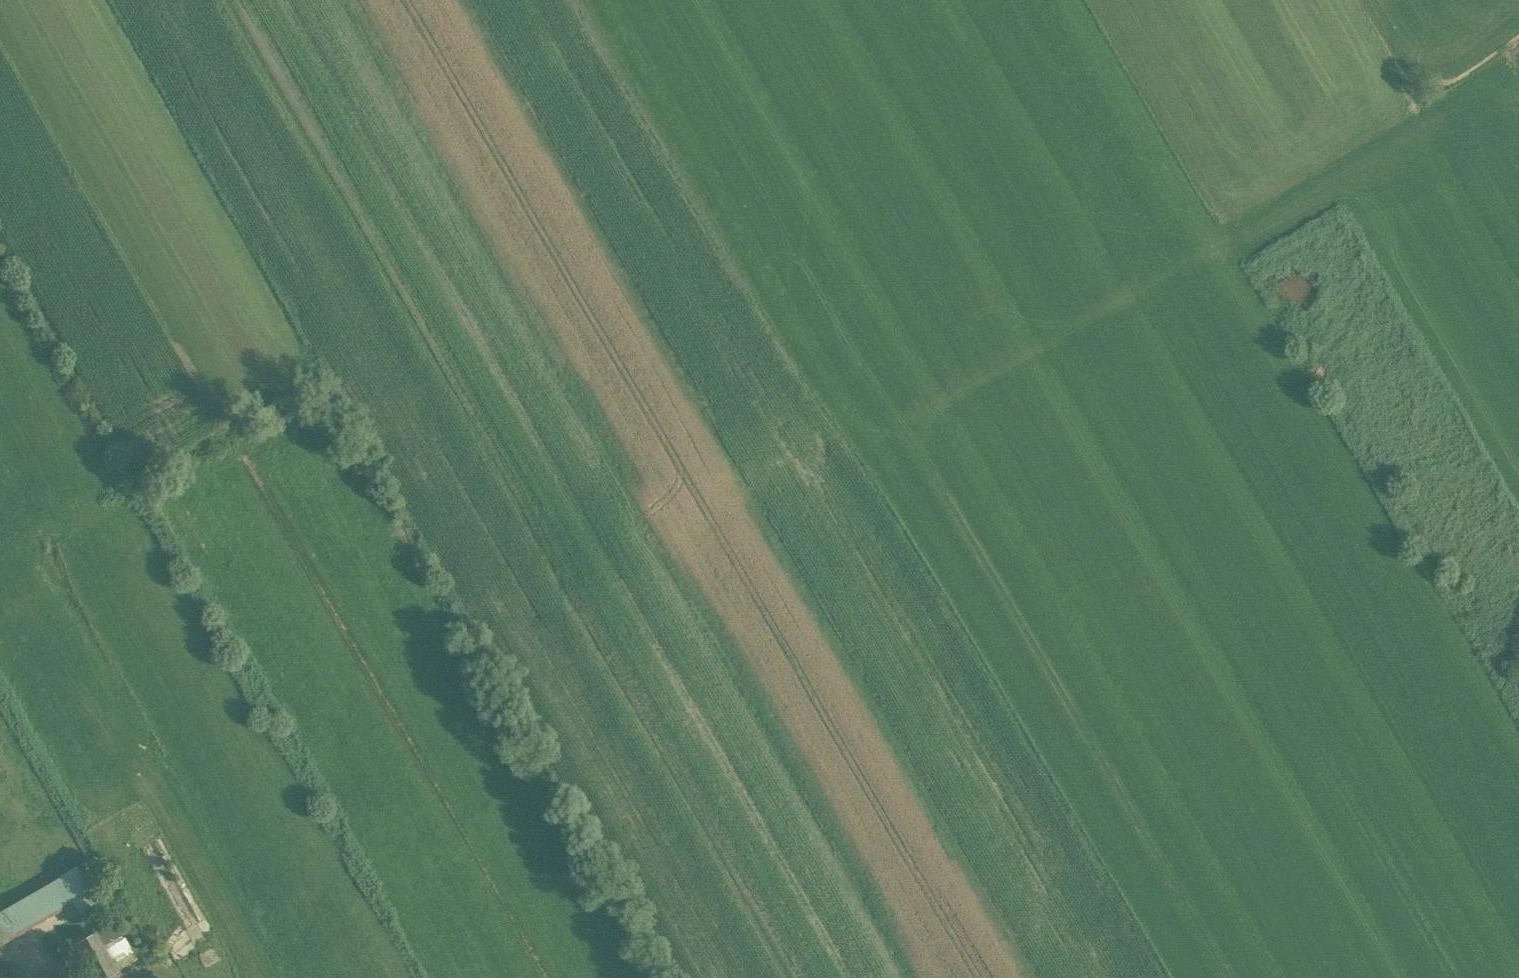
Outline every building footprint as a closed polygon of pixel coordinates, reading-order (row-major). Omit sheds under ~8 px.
[(74,904),(60,876),(0,910),(0,945),(74,904)] [(135,960),(113,921),(73,945),(93,977),(101,977),(135,960)] [(85,964),(76,950),(64,957),(72,971),(85,964)]
